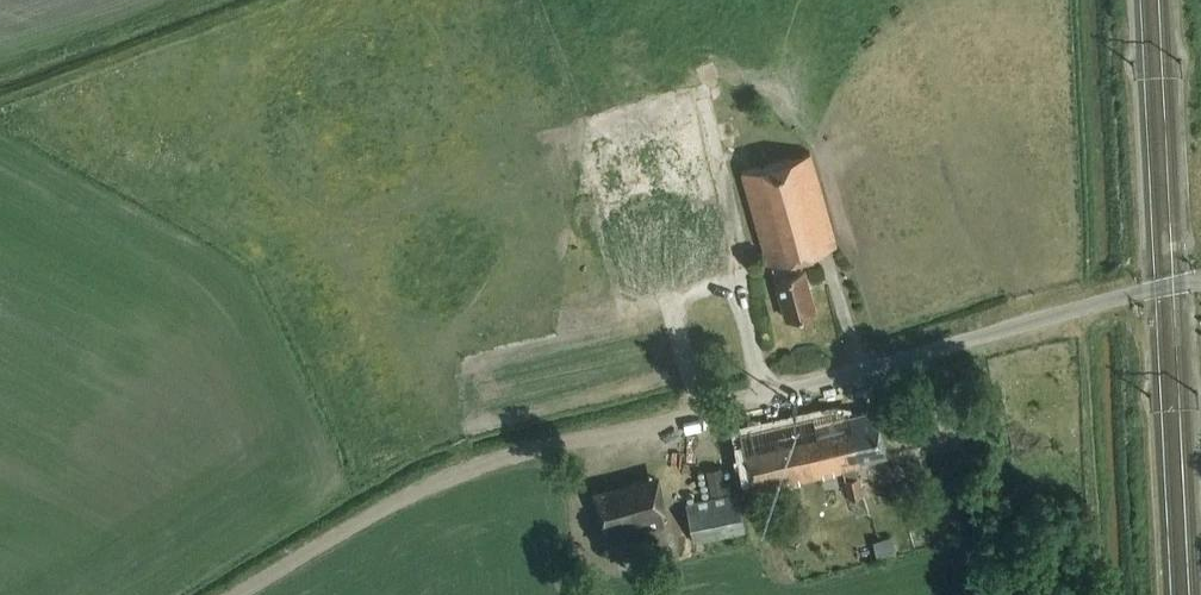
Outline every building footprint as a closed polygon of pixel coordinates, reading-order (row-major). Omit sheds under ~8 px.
[(623,297),(732,268),(694,124),(585,153),(623,297)] [(797,255),(820,248),(840,243),(815,152),(745,171),(770,262),(776,260),(791,315),(819,307),(809,269),(802,271),(797,255)] [(756,490),(843,470),(848,490),(862,487),(857,467),(864,465),(862,458),(888,452),(878,405),(853,412),(839,410),(744,432),(756,490)] [(946,465),(936,467),(938,478),(948,476),(946,465)] [(713,496),(688,501),(696,542),(746,532),(738,492),(728,494),(723,467),(708,470),(713,496)] [(653,472),(585,486),(595,534),(663,521),(653,472)] [(870,538),(874,557),(897,552),(892,533),(870,538)]
